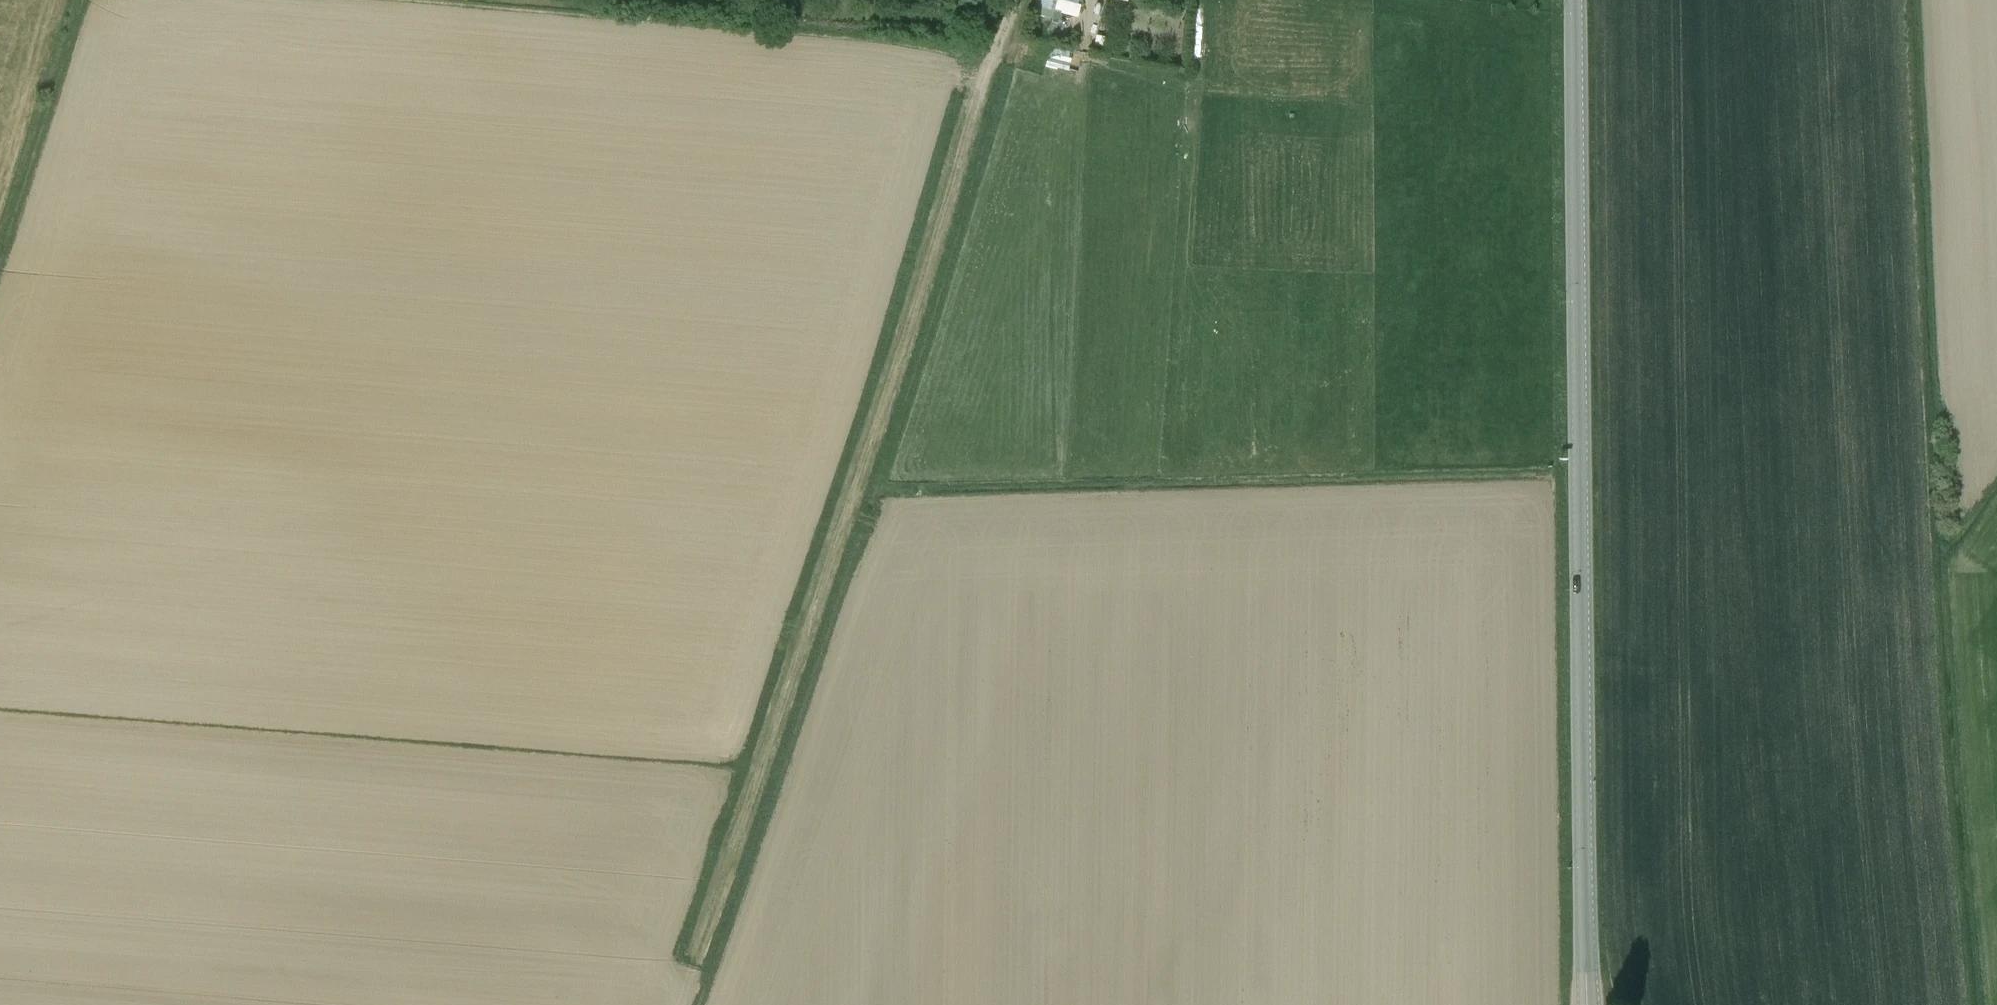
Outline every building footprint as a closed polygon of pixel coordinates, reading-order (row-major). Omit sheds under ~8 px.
[(1049,18),(1054,0),(1037,0),(1033,14),(1049,18)]
